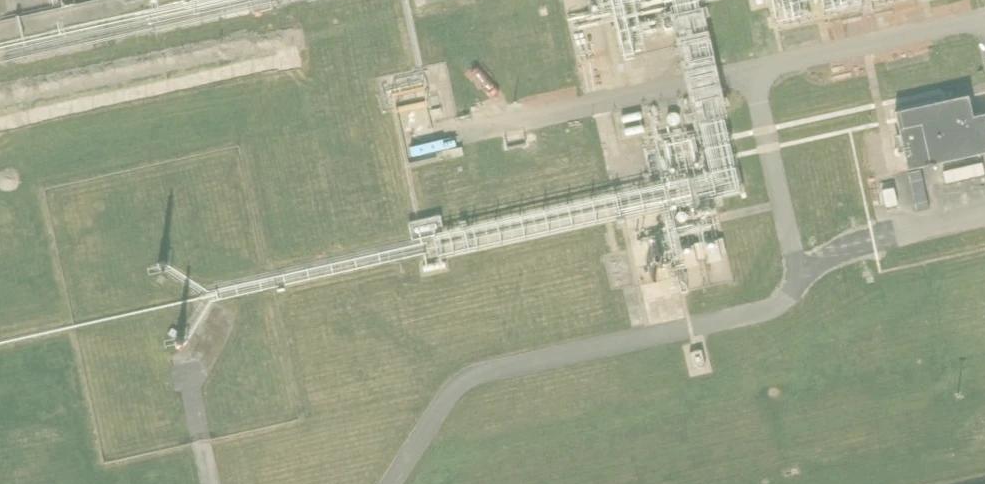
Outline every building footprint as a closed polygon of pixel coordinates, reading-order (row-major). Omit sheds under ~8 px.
[(907,169),(984,152),(984,114),(971,116),(967,96),(895,112),(907,169)] [(674,112),(673,112),(672,112),(671,112),(670,113),(668,114),(667,115),(667,117),(666,119),(666,120),(667,121),(668,122),(669,124),(670,125),(672,125),(674,125),(675,125),(677,124),(678,123),(679,121),(680,120),(680,119),(680,118),(680,117),(679,116),(679,115),(677,114),(676,113),(674,112)] [(572,127),(539,132),(542,155),(575,150),(572,127)] [(463,154),(461,146),(449,149),(451,157),(463,154)] [(707,257),(708,263),(720,260),(718,254),(726,253),(722,237),(673,249),(676,263),(683,262),(684,268),(698,264),(697,260),(707,257)] [(694,369),(705,367),(701,350),(690,353),(694,369)]
